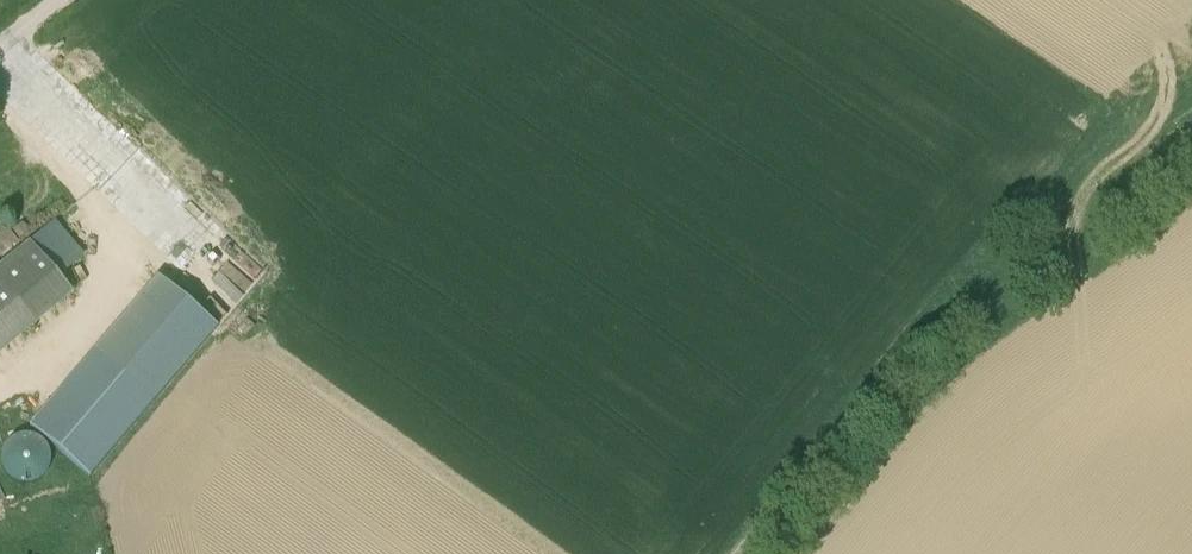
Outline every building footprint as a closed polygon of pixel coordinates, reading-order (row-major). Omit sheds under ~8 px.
[(10,253),(0,239),(0,261),(10,253)] [(51,464),(52,460),(51,457),(51,455),(50,452),(49,449),(47,446),(45,444),(43,442),(41,440),(38,438),(35,437),(32,436),(29,436),(26,435),(23,436),(20,436),(17,437),(15,438),(12,440),(10,442),(8,444),(6,446),(4,449),(3,452),(2,454),(1,457),(1,460),(1,464),(2,466),(3,469),(4,472),(6,475),(8,477),(10,479),(12,481),(15,483),(17,484),(20,485),(23,485),(26,486),(29,485),(32,485),(35,484),(38,483),(41,481),(43,479),(45,477),(47,475),(49,472),(50,469),(51,467),(51,464)]
